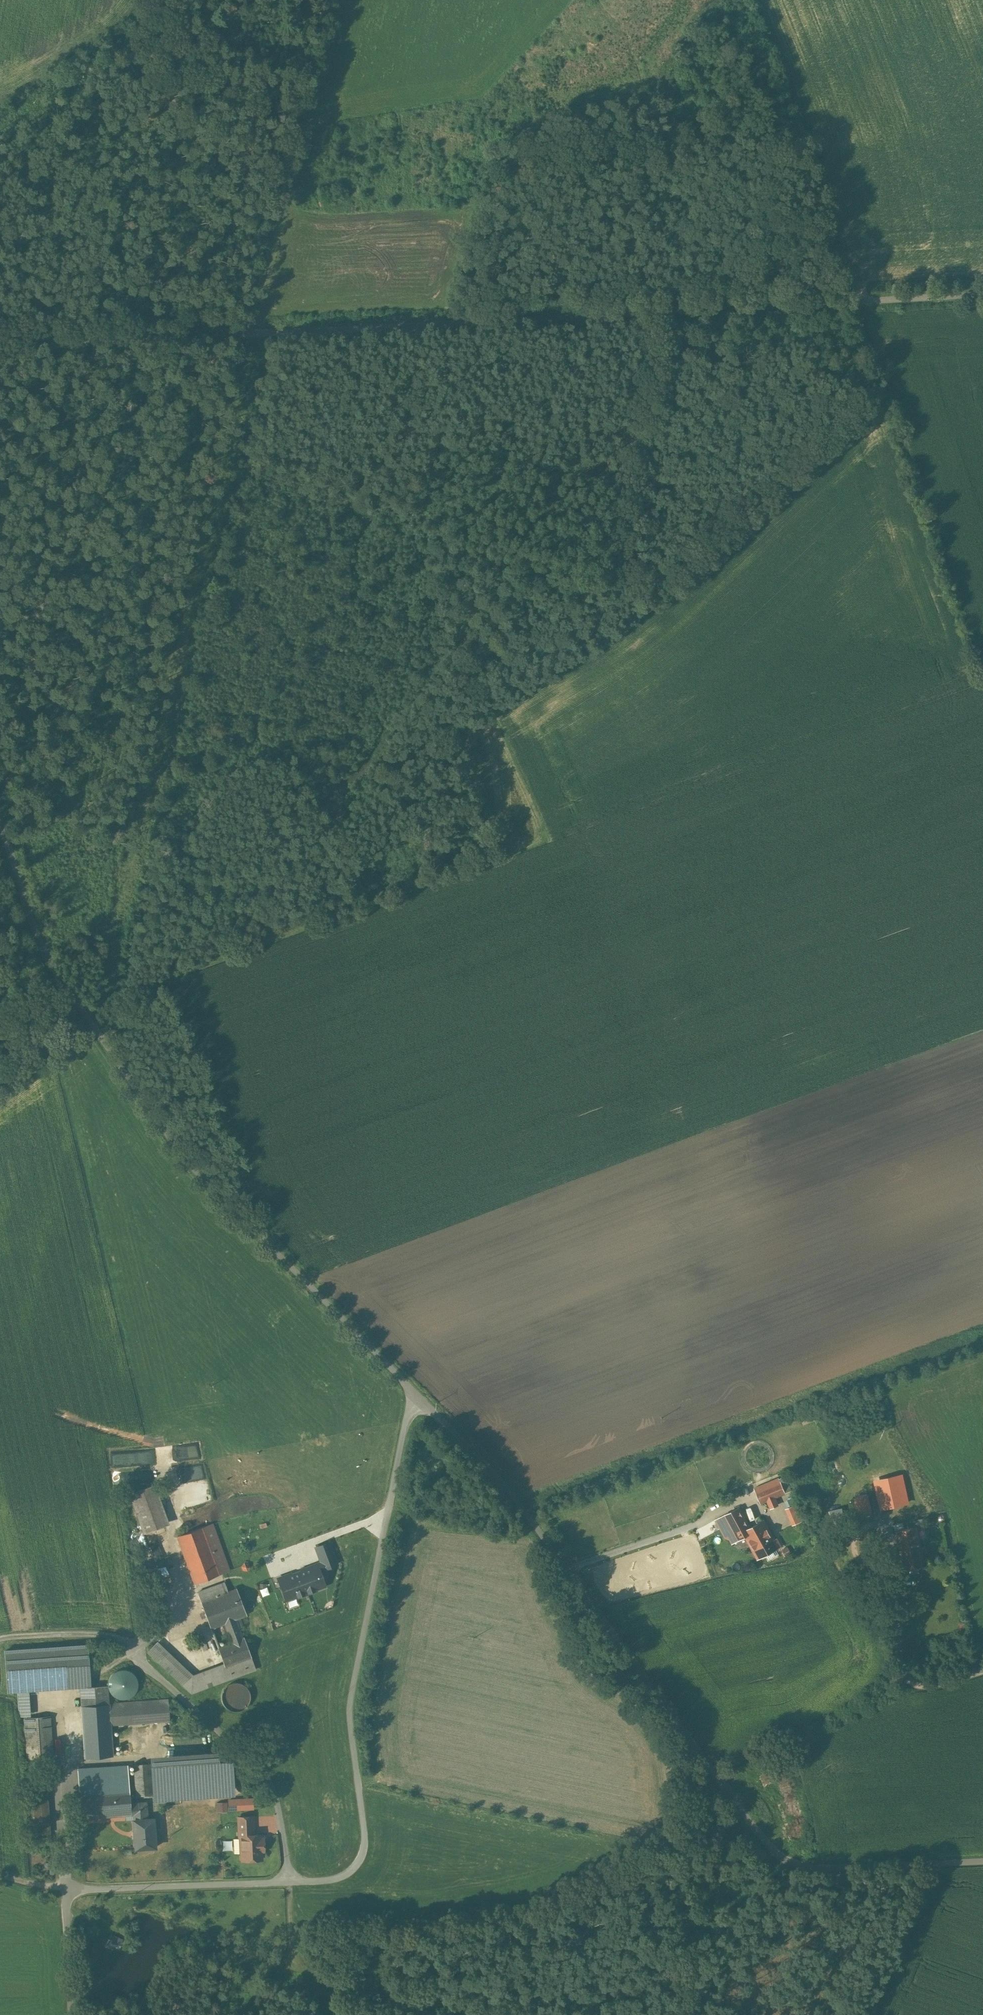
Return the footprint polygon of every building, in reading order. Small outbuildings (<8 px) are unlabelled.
[(894,1475),(867,1481),(871,1500),(898,1494),(894,1475)] [(784,1476),(774,1481),(779,1494),(790,1489),(784,1476)] [(774,1481),(755,1488),(761,1502),(779,1494),(774,1481)] [(154,1485),(130,1493),(144,1531),(168,1523),(154,1485)] [(898,1494),(871,1500),(875,1517),(902,1511),(898,1494)] [(796,1525),(806,1521),(799,1504),(789,1508),(796,1525)] [(739,1508),(725,1516),(730,1525),(736,1535),(743,1531),(750,1527),(739,1508)] [(849,1521),(849,1508),(834,1509),(834,1521),(849,1521)] [(725,1516),(717,1520),(721,1529),(730,1525),(725,1516)] [(763,1520),(750,1527),(743,1531),(758,1559),(781,1546),(777,1538),(775,1540),(763,1520)] [(225,1560),(212,1523),(202,1527),(215,1561),(219,1574),(229,1570),(225,1560)] [(916,1526),(896,1531),(904,1570),(924,1565),(916,1526)] [(202,1527),(177,1536),(190,1570),(215,1561),(202,1527)] [(321,1562),(324,1569),(337,1564),(329,1542),(316,1547),(321,1562)] [(215,1561),(190,1570),(195,1583),(219,1574),(215,1561)] [(288,1574),(278,1578),(286,1600),(297,1596),(297,1598),(316,1591),(315,1589),(325,1586),(319,1571),(324,1569),(321,1562),(308,1567),(308,1569),(289,1576),(288,1574)] [(242,1638),(235,1618),(237,1618),(228,1592),(224,1582),(198,1592),(211,1627),(224,1622),(231,1643),(218,1647),(218,1648),(224,1663),(225,1666),(251,1656),(245,1640),(244,1638),(242,1638)] [(867,1583),(861,1587),(866,1595),(872,1590),(867,1583)] [(237,1589),(228,1592),(237,1618),(245,1615),(237,1589)] [(148,1652),(183,1685),(191,1676),(193,1675),(158,1642),(148,1652)] [(87,1645),(65,1646),(68,1687),(90,1685),(87,1645)] [(65,1646),(5,1651),(8,1691),(68,1687),(65,1646)] [(251,1656),(225,1666),(224,1663),(219,1665),(224,1680),(256,1669),(251,1656)] [(219,1665),(207,1670),(212,1685),(224,1680),(219,1665)] [(116,1697),(142,1696),(141,1669),(115,1671),(116,1697)] [(207,1670),(193,1675),(191,1676),(183,1685),(191,1693),(212,1685),(207,1670)] [(233,1685),(232,1685),(230,1686),(229,1687),(227,1688),(226,1690),(225,1691),(224,1693),(223,1695),(223,1697),(223,1699),(223,1700),(223,1701),(224,1703),(224,1705),(225,1707),(227,1709),(229,1710),(231,1712),(233,1712),(235,1713),(238,1713),(240,1713),(242,1712),(244,1711),(246,1710),(247,1709),(249,1708),(250,1706),(251,1704),(251,1702),(252,1701),(252,1698),(252,1697),(251,1696),(251,1694),(251,1693),(250,1691),(248,1689),(247,1688),(246,1687),(244,1686),(242,1685),(240,1684),(237,1684),(234,1684),(233,1685)] [(107,1686),(80,1688),(82,1706),(109,1704),(107,1686)] [(168,1700),(141,1702),(143,1722),(169,1720),(168,1700)] [(141,1702),(109,1704),(110,1725),(143,1722),(141,1702)] [(109,1704),(82,1706),(85,1758),(112,1756),(110,1725),(109,1704)] [(49,1717),(25,1718),(28,1759),(52,1757),(49,1717)] [(151,1755),(152,1765),(219,1760),(218,1750),(151,1755)] [(219,1760),(152,1765),(154,1795),(183,1793),(234,1789),(234,1787),(232,1759),(219,1760)] [(149,1764),(135,1765),(137,1795),(151,1794),(149,1764)] [(127,1765),(78,1769),(82,1819),(131,1815),(131,1814),(130,1804),(127,1765)] [(45,1779),(41,1777),(37,1780),(37,1785),(42,1787),(46,1784),(45,1779)] [(46,1791),(30,1792),(33,1834),(49,1833),(46,1791)] [(258,1797),(231,1797),(231,1810),(258,1810),(258,1797)] [(146,1802),(130,1804),(131,1814),(134,1814),(135,1820),(133,1820),(135,1849),(155,1847),(153,1818),(147,1819),(146,1802)] [(252,1817),(238,1817),(239,1838),(241,1838),(241,1836),(253,1835),(252,1817)] [(253,1835),(241,1836),(241,1838),(241,1846),(240,1847),(240,1852),(242,1853),(242,1859),(252,1859),(252,1860),(261,1859),(261,1851),(264,1851),(263,1838),(260,1838),(260,1835),(253,1835)]
